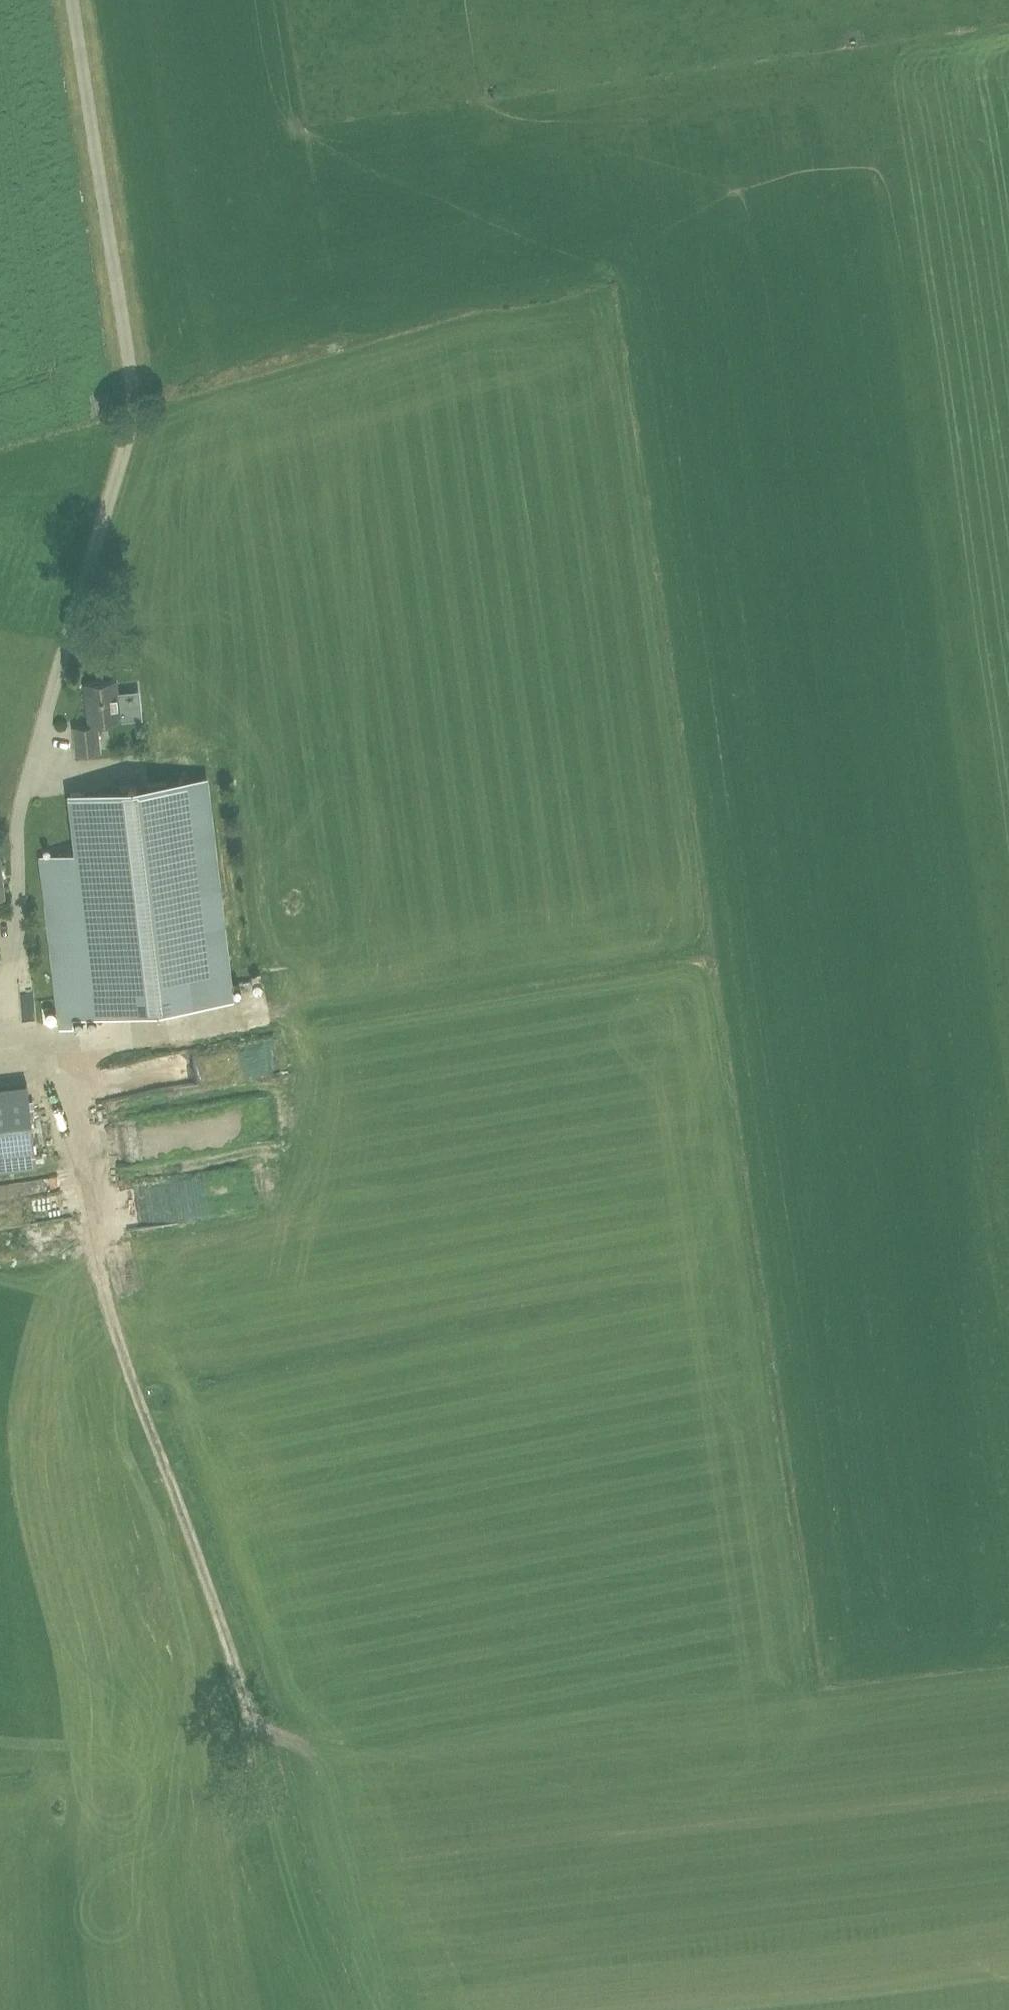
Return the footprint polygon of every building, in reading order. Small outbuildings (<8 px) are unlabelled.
[(122,721),(118,681),(86,685),(90,724),(122,721)] [(74,730),(77,757),(101,754),(98,727),(74,730)] [(67,792),(75,855),(41,859),(61,1027),(75,1026),(74,1017),(153,1008),(234,998),(208,775),(67,792)] [(30,1018),(41,1017),(38,988),(27,989),(30,1018)] [(0,1086),(0,1170),(36,1166),(27,1083),(0,1086)] [(3,1201),(35,1199),(34,1185),(2,1187),(3,1201)]
